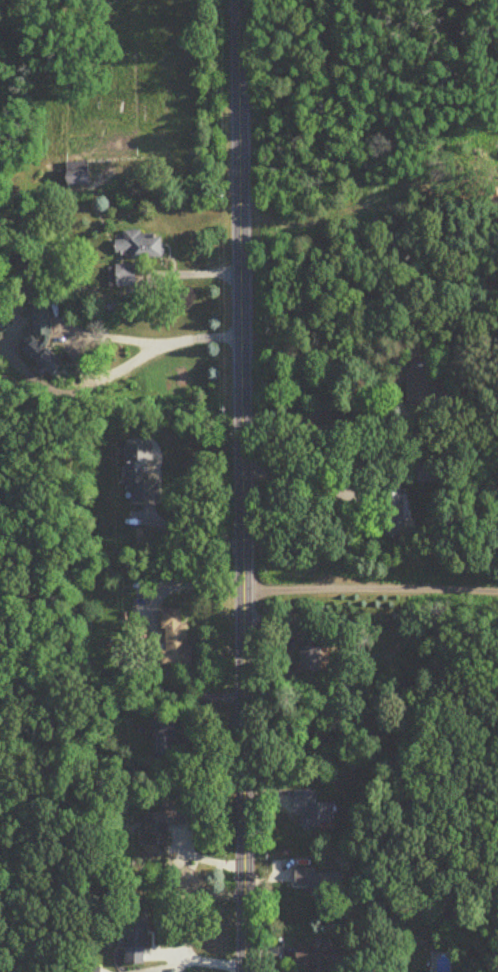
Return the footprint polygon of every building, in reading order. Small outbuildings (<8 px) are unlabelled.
[(68,187),(91,187),(91,171),(76,171),(76,167),(68,167),(68,187)] [(117,241),(118,259),(164,258),(164,232),(126,234),(126,241),(117,241)] [(111,288),(138,288),(138,266),(111,266),(111,288)] [(55,379),(67,367),(34,335),(22,347),(55,379)] [(127,486),(132,485),(133,504),(159,503),(159,483),(149,483),(149,465),(154,465),(154,446),(127,447),(127,486)] [(407,538),(406,487),(382,487),(384,539),(407,538)] [(164,610),(166,666),(193,666),(192,626),(183,626),(183,610),(164,610)] [(325,635),(303,635),(303,674),(325,674),(325,635)] [(178,764),(178,721),(156,721),(156,764),(178,764)] [(337,805),(321,805),(321,792),(297,791),(296,817),(304,817),(304,830),(336,831),(337,805)] [(166,814),(147,814),(148,849),(171,848),(170,827),(195,826),(194,805),(166,806),(166,814)] [(317,897),(348,897),(348,872),(296,871),(296,888),(317,889),(317,897)] [(148,913),(126,913),(126,966),(148,966),(148,913)] [(311,971),(336,971),(345,971),(346,950),(299,948),(298,966),(311,966),(311,971)]
